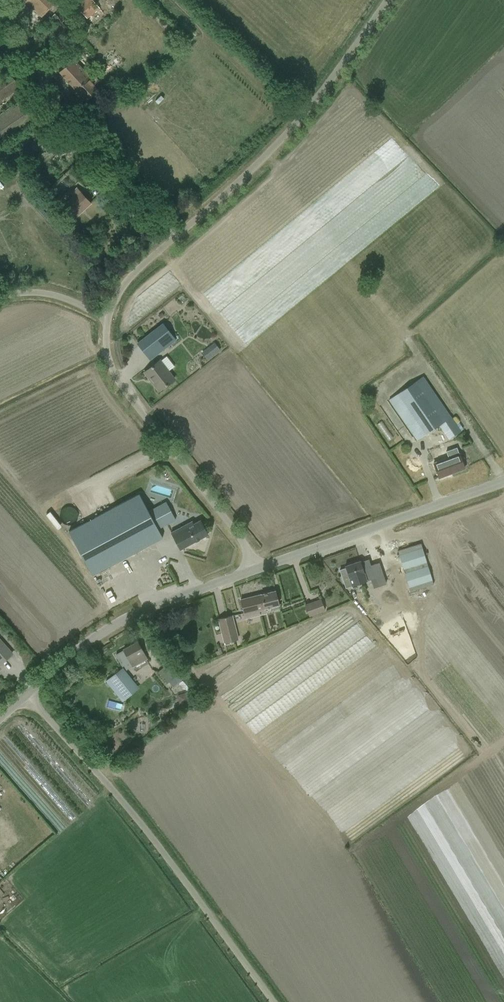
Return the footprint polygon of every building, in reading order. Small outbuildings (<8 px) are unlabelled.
[(48,10),(57,1),(56,0),(23,0),(42,17),(48,10)] [(99,8),(92,0),(83,0),(76,6),(87,19),(99,8)] [(29,38),(36,47),(46,57),(76,27),(63,13),(58,18),(55,15),(36,32),(29,38)] [(91,78),(73,59),(59,72),(86,101),(98,90),(94,85),(99,80),(94,75),(91,78)] [(11,94),(20,88),(9,72),(0,78),(0,102),(11,94)] [(18,102),(0,115),(0,146),(32,123),(40,118),(26,97),(18,102)] [(73,219),(83,210),(91,203),(77,188),(71,193),(74,195),(62,206),(73,219)] [(77,232),(73,236),(79,241),(83,238),(77,232)] [(163,323),(137,343),(150,360),(176,340),(163,323)] [(160,390),(168,384),(174,379),(160,360),(144,372),(149,380),(151,378),(160,390)] [(389,399),(395,408),(417,440),(439,425),(449,440),(452,437),(461,431),(423,376),(389,399)] [(380,429),(386,426),(379,414),(374,417),(380,429)] [(433,463),(435,469),(439,478),(439,477),(451,473),(464,468),(457,449),(448,452),(446,453),(448,457),(433,463)] [(419,493),(428,490),(424,478),(415,481),(419,493)] [(158,529),(148,511),(138,494),(68,531),(92,575),(162,538),(157,529),(158,529)] [(148,511),(158,529),(175,519),(166,502),(148,511)] [(192,521),(171,532),(180,549),(208,534),(200,520),(193,524),(192,521)] [(158,561),(160,570),(168,569),(167,560),(158,561)] [(345,588),(367,581),(360,561),(345,566),(346,568),(339,570),(345,588)] [(365,583),(377,616),(399,608),(391,585),(388,576),(365,583)] [(110,587),(111,593),(129,587),(128,582),(110,587)] [(258,610),(278,605),(275,591),(261,594),(263,601),(256,602),(257,607),(258,607),(258,609),(258,610)] [(260,615),(258,610),(258,609),(258,607),(257,607),(256,602),(263,601),(261,594),(240,600),(244,613),(245,619),(260,615)] [(305,605),(309,617),(325,611),(320,599),(305,605)] [(218,619),(224,642),(229,641),(238,639),(232,616),(218,619)] [(12,654),(5,646),(0,640),(0,664),(12,654)] [(126,670),(133,666),(133,667),(147,659),(137,642),(123,650),(115,654),(122,667),(124,665),(126,670)] [(157,672),(167,683),(168,682),(169,680),(175,675),(176,674),(167,664),(157,672)] [(132,681),(122,668),(106,681),(116,694),(132,681)] [(169,680),(168,682),(173,687),(181,680),(176,674),(175,675),(169,680)] [(9,824),(0,814),(0,832),(9,824)] [(9,824),(0,832),(0,847),(7,841),(5,838),(14,831),(9,824)] [(0,857),(0,872),(2,875),(9,870),(0,856),(0,857)]
